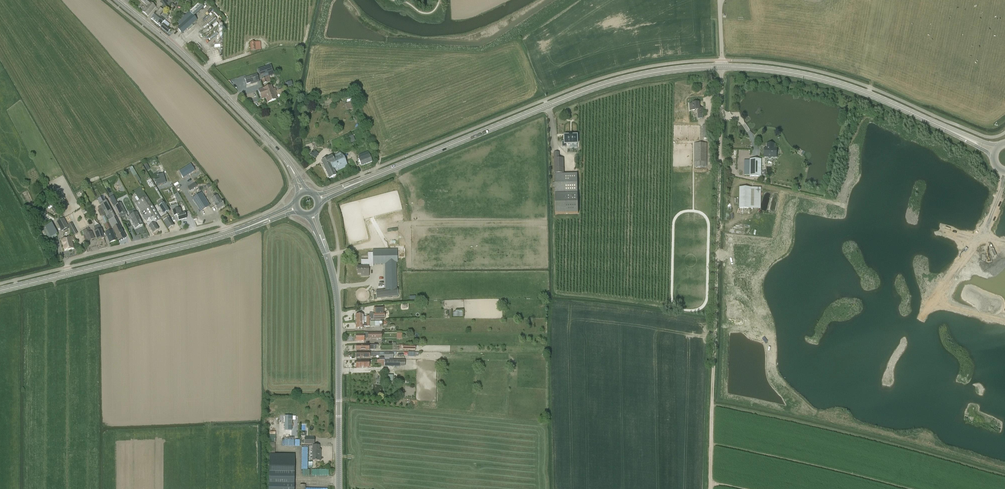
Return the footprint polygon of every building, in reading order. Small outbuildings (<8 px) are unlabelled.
[(148,6),(143,12),(148,17),(154,10),(156,7),(153,5),(147,0),(142,0),(141,1),(148,6)] [(160,3),(167,9),(171,5),(174,0),(162,0),(160,3)] [(197,20),(193,16),(203,7),(199,2),(177,22),(180,26),(177,28),(182,34),(197,20)] [(151,20),(155,23),(164,13),(165,11),(161,8),(160,9),(158,12),(156,14),(155,15),(151,19),(151,20)] [(205,34),(221,22),(213,11),(202,19),(204,22),(208,27),(204,29),(205,31),(204,32),(205,34)] [(168,16),(164,13),(155,23),(160,27),(162,28),(167,33),(170,30),(163,24),(165,21),(166,20),(166,19),(167,18),(168,18),(168,16)] [(214,34),(223,29),(220,25),(211,30),(214,34)] [(260,75),(268,73),(269,76),(274,75),(273,71),(271,66),(258,70),(259,74),(260,75)] [(259,80),(257,74),(244,79),(246,84),(254,81),(259,80)] [(271,87),(258,91),(262,99),(266,98),(268,103),(276,100),(276,99),(277,98),(276,95),(284,92),(283,89),(276,91),(275,89),(272,90),(271,87)] [(354,102),(346,104),(348,110),(355,109),(354,102)] [(698,115),(703,114),(702,108),(699,109),(699,103),(693,104),(689,104),(690,111),(693,111),(697,111),(698,115)] [(702,139),(709,139),(709,142),(713,142),(713,135),(709,135),(709,126),(702,126),(702,139)] [(562,147),(565,147),(565,145),(578,145),(578,135),(564,135),(565,142),(562,142),(562,147)] [(707,162),(707,144),(694,144),(694,162),(694,167),(707,167),(707,162)] [(776,154),(777,153),(777,151),(776,150),(777,149),(775,149),(774,149),(774,144),(767,144),(767,149),(764,149),(764,158),(768,158),(769,158),(769,159),(771,159),(772,158),(776,158),(776,154)] [(348,167),(341,153),(334,157),(334,156),(332,157),(332,156),(327,159),(321,162),(330,179),(336,176),(334,173),(338,171),(339,171),(348,167)] [(369,154),(358,159),(361,167),(372,162),(369,154)] [(761,160),(750,160),(750,177),(761,177),(761,160)] [(194,171),(190,164),(179,171),(183,178),(194,171)] [(556,215),(578,214),(577,174),(555,175),(555,194),(556,215)] [(155,180),(157,186),(166,183),(165,177),(155,180)] [(156,212),(146,196),(142,191),(142,189),(141,188),(134,192),(135,195),(139,201),(135,203),(140,212),(149,227),(153,233),(158,230),(155,223),(161,220),(156,212)] [(751,188),(740,188),(740,208),(751,209),(751,188)] [(192,198),(200,211),(210,205),(202,192),(192,198)] [(174,195),(179,202),(178,203),(182,208),(186,205),(178,193),(174,195)] [(112,196),(109,197),(111,200),(114,207),(119,216),(126,212),(121,203),(118,205),(113,196),(112,196)] [(217,196),(212,199),(215,205),(214,205),(217,211),(225,206),(221,201),(221,202),(217,196)] [(100,205),(108,221),(115,217),(107,201),(100,205)] [(169,211),(164,204),(159,207),(164,214),(169,211)] [(186,220),(185,213),(181,214),(180,208),(179,209),(178,205),(171,207),(170,207),(170,209),(171,209),(172,211),(173,210),(174,216),(177,216),(179,222),(186,220)] [(137,213),(129,216),(135,228),(143,225),(137,213)] [(170,218),(169,218),(167,215),(161,218),(163,222),(163,221),(168,229),(174,226),(170,218)] [(102,217),(103,219),(105,224),(104,224),(106,227),(105,227),(107,232),(105,232),(109,243),(116,241),(112,230),(108,222),(104,216),(102,217)] [(57,222),(61,232),(69,228),(64,219),(57,222)] [(45,228),(42,229),(48,239),(51,238),(52,239),(57,236),(56,234),(57,234),(52,223),(45,227),(45,228)] [(74,236),(77,234),(72,223),(68,225),(74,236)] [(101,230),(100,225),(94,227),(95,232),(94,232),(98,241),(104,238),(102,230),(101,230)] [(120,225),(113,229),(119,241),(126,237),(120,225)] [(83,235),(84,234),(85,235),(86,235),(88,241),(94,239),(92,232),(90,232),(89,229),(83,231),(82,232),(82,234),(83,234),(83,235)] [(74,249),(72,241),(74,241),(73,237),(61,240),(64,251),(74,249)] [(373,253),(368,253),(368,260),(368,264),(373,263),(382,263),(397,263),(398,263),(397,256),(397,249),(372,249),(373,250),(373,253)] [(363,267),(358,267),(358,275),(361,274),(361,277),(368,277),(368,267),(373,267),(373,263),(368,264),(368,260),(361,260),(361,265),(363,265),(363,267)] [(396,263),(385,264),(385,289),(397,288),(396,263)] [(382,291),(376,291),(376,298),(379,298),(398,296),(397,289),(389,290),(382,291)] [(363,315),(355,316),(356,322),(363,322),(367,322),(370,322),(370,320),(378,320),(378,315),(377,315),(377,312),(372,312),(372,315),(370,315),(370,317),(366,317),(363,317),(363,315)] [(364,339),(368,339),(368,333),(364,333),(364,335),(356,335),(356,342),(364,341),(364,339)] [(320,461),(320,450),(319,450),(319,446),(313,446),(312,461),(320,461)] [(302,469),(305,469),(305,475),(311,476),(311,470),(308,469),(309,447),(302,447),(302,469)] [(294,455),(269,455),(269,488),(294,488),(294,455)]
